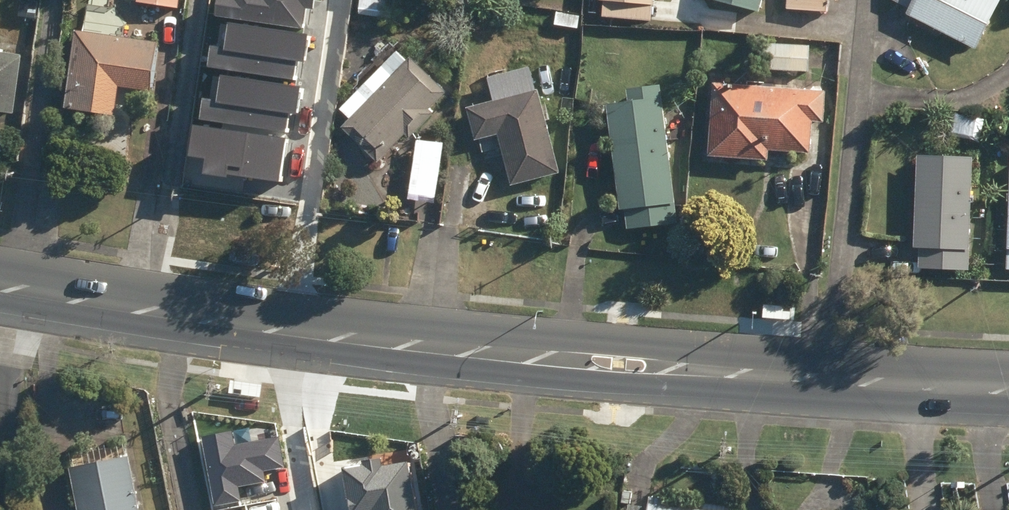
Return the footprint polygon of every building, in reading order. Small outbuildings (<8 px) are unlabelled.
[(177,10),(178,0),(139,0),(138,5),(177,10)] [(215,15),(301,27),(304,6),(311,7),(312,0),(217,0),(215,15)] [(391,20),(393,0),(360,0),(358,18),(391,20)] [(651,25),(653,0),(599,0),(598,5),(603,6),(601,21),(651,25)] [(759,17),(763,0),(707,0),(706,4),(759,17)] [(827,14),(827,0),(787,0),(786,12),(827,14)] [(975,53),(999,5),(990,0),(893,0),(891,3),(910,12),(907,19),(975,53)] [(19,19),(37,20),(37,3),(20,2),(19,19)] [(91,117),(95,89),(114,92),(149,97),(152,76),(156,49),(122,43),(111,34),(103,16),(104,11),(87,9),(83,38),(76,37),(64,113),(91,117)] [(307,32),(228,22),(224,48),(210,47),(207,68),(292,79),(294,59),(304,60),(307,32)] [(762,73),(808,75),(810,48),(763,47),(762,73)] [(342,133),(377,167),(404,139),(408,143),(433,117),(430,114),(446,96),(409,61),(406,64),(396,54),(338,113),(350,124),(342,133)] [(15,117),(20,59),(0,57),(0,116),(15,117)] [(298,85),(218,75),(215,101),(201,99),(198,120),(283,131),(285,112),(294,113),(298,85)] [(553,78),(554,91),(570,90),(569,77),(553,78)] [(496,139),(509,190),(559,177),(537,95),(530,97),(525,78),(490,87),(495,106),(466,113),(474,145),(496,139)] [(706,160),(767,164),(767,155),(809,158),(812,127),(822,128),(825,97),(712,87),(706,160)] [(606,110),(621,229),(676,221),(658,89),(626,93),(627,107),(606,110)] [(285,139),(193,125),(188,155),(205,158),(203,173),(226,177),(226,173),(278,181),(285,139)] [(406,203),(434,208),(443,147),(415,143),(406,203)] [(918,273),(967,274),(972,163),(916,161),(912,253),(919,253),(918,273)] [(214,505),(241,501),(238,487),(265,482),(263,470),(283,467),(278,437),(234,445),(232,431),(202,437),(214,505)] [(77,509),(139,509),(129,456),(68,468),(77,509)] [(408,460),(382,465),(380,457),(361,461),(361,464),(340,467),(348,509),(417,509),(408,460)] [(728,507),(722,506),(724,496),(716,495),(715,505),(648,498),(647,507),(628,505),(630,493),(623,492),(622,504),(627,505),(626,509),(728,509),(728,507)]
